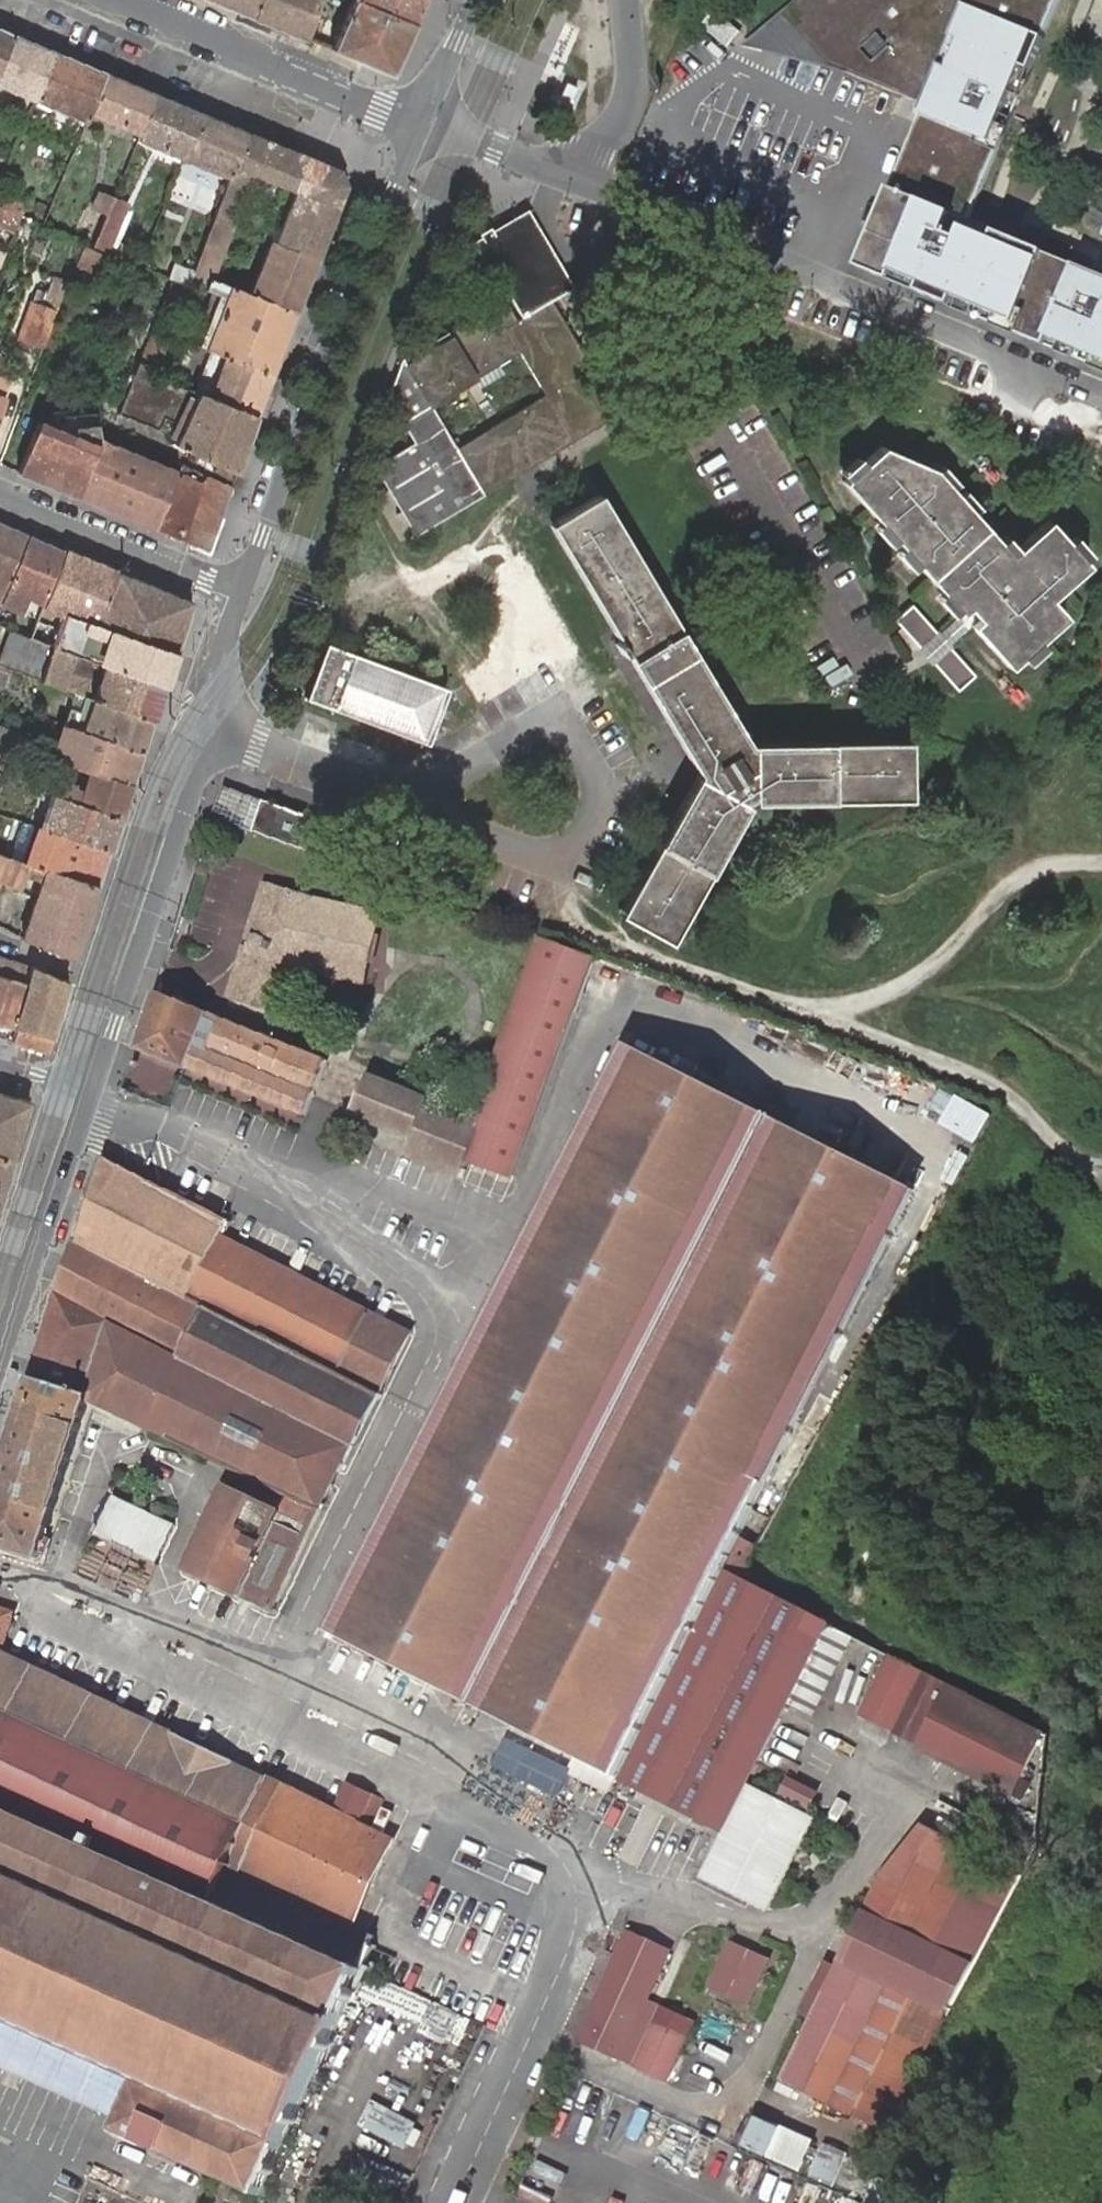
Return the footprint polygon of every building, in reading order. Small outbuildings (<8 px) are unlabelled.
[(252,16),(258,0),(214,0),(252,16)] [(318,0),(258,0),(252,16),(271,24),(286,30),(304,38),(313,14),(318,0)] [(414,23),(356,0),(353,0),(342,25),(326,19),(335,0),(318,0),(313,14),(304,38),(331,49),(391,74),(414,23)] [(424,0),(356,0),(414,23),(424,0)] [(740,47),(776,53),(835,64),(927,100),(969,0),(792,0),(740,47)] [(1101,369),(1101,277),(969,222),(1062,0),(969,0),(927,100),(925,105),(857,268),(889,281),(892,273),(921,285),(918,293),(951,306),(954,299),(983,311),(980,319),(1101,369)] [(712,10),(699,25),(726,47),(738,31),(712,10)] [(0,29),(0,73),(16,35),(0,29)] [(16,35),(0,73),(0,82),(37,97),(56,52),(16,35)] [(105,73),(56,52),(37,97),(52,104),(73,113),(87,119),(90,111),(105,73)] [(156,94),(105,73),(90,111),(140,132),(156,94)] [(202,113),(156,94),(140,132),(138,137),(183,156),(202,113)] [(246,132),(202,113),(183,156),(193,161),(216,170),(230,176),(234,164),(246,132)] [(277,244),(316,259),(328,228),(338,202),(344,185),(338,170),(321,163),(246,132),(234,164),(230,176),(213,219),(232,227),(253,172),(298,191),(277,244)] [(106,215),(113,198),(99,193),(92,209),(106,215)] [(21,216),(25,205),(0,195),(0,196),(0,207),(21,216)] [(106,215),(93,245),(107,251),(126,204),(113,198),(106,215)] [(15,232),(21,216),(0,207),(0,226),(15,232)] [(487,238),(477,244),(521,317),(550,300),(564,292),(568,290),(546,253),(549,251),(539,234),(536,234),(525,216),(494,234),(487,238)] [(211,278),(213,279),(232,227),(213,219),(194,272),(211,278)] [(50,261),(67,266),(75,244),(58,239),(50,261)] [(295,311),(316,259),(277,244),(272,243),(251,294),(295,311)] [(80,245),(74,263),(92,270),(99,251),(80,245)] [(189,283),(194,272),(174,263),(168,277),(188,285),(189,283)] [(206,290),(211,278),(194,272),(189,283),(206,290)] [(220,316),(232,286),(213,279),(211,278),(206,290),(218,294),(211,313),(220,316)] [(294,313),(295,311),(251,294),(232,286),(220,316),(211,313),(199,342),(196,333),(173,324),(170,333),(198,345),(207,348),(225,355),(271,374),(272,370),(294,313)] [(157,368),(170,333),(173,324),(184,295),(170,289),(142,362),(139,361),(133,375),(132,379),(122,405),(118,413),(159,428),(165,416),(179,423),(173,435),(177,437),(174,443),(192,452),(191,456),(189,458),(212,470),(224,475),(227,467),(235,472),(246,441),(255,415),(209,397),(197,392),(153,377),(157,368)] [(19,339),(42,348),(59,303),(60,300),(46,295),(41,309),(31,305),(19,339)] [(504,327),(516,320),(503,298),(492,305),(504,327)] [(446,332),(449,337),(427,350),(424,345),(415,351),(396,401),(406,395),(415,411),(405,417),(418,440),(376,466),(416,534),(460,508),(482,495),(476,483),(566,430),(573,441),(618,413),(604,389),(601,384),(603,383),(597,371),(594,373),(550,300),(521,317),(516,320),(504,327),(492,305),(446,332)] [(446,332),(424,345),(427,350),(449,337),(446,332)] [(270,376),(271,374),(225,355),(209,397),(255,415),(256,412),(270,376)] [(406,395),(396,401),(405,417),(415,411),(406,395)] [(70,418),(70,435),(93,435),(93,418),(70,418)] [(17,471),(76,496),(96,446),(37,422),(17,471)] [(482,495),(573,441),(566,430),(476,483),(482,495)] [(76,496),(154,528),(169,490),(177,471),(99,439),(96,446),(76,496)] [(881,448),(842,483),(961,615),(969,608),(979,620),(971,627),(1008,668),(1056,626),(1040,608),(1050,599),(1089,564),(1048,520),(1011,554),(934,468),(881,448)] [(232,479),(235,472),(227,467),(224,475),(232,479)] [(221,511),(230,485),(199,471),(196,479),(177,471),(169,490),(154,528),(208,550),(222,512),(221,511)] [(598,494),(594,496),(608,520),(674,631),(679,629),(598,494)] [(900,794),(909,794),(908,761),(908,751),(900,751),(830,752),(749,753),(749,761),(738,761),(738,748),(742,745),(689,655),(693,652),(679,629),(674,631),(608,520),(594,496),(557,518),(571,542),(626,636),(618,641),(614,643),(620,653),(624,651),(632,646),(637,654),(705,768),(718,774),(712,784),(706,780),(666,851),(632,911),(628,919),(664,939),(669,931),(741,802),(751,796),(830,795),(900,794)] [(548,524),(618,641),(626,636),(571,542),(557,518),(548,524)] [(0,524),(0,603),(1,601),(28,536),(0,524)] [(23,610),(37,616),(42,605),(44,599),(64,550),(28,536),(1,601),(23,610)] [(308,699),(421,741),(428,746),(436,745),(457,694),(483,580),(361,539),(324,655),(320,666),(317,675),(313,685),(308,699)] [(44,599),(42,605),(175,650),(192,601),(117,571),(65,549),(64,550),(44,599)] [(1050,599),(1040,608),(1056,626),(1066,617),(1050,599)] [(944,629),(918,600),(901,615),(927,645),(944,629)] [(92,659),(104,663),(165,684),(175,650),(42,605),(37,616),(35,621),(34,623),(29,637),(52,645),(74,653),(92,659)] [(961,615),(944,629),(955,641),(971,627),(979,620),(969,608),(961,615)] [(104,663),(99,678),(94,672),(81,668),(80,668),(79,668),(78,667),(77,667),(77,668),(76,669),(75,670),(75,671),(73,675),(68,672),(72,659),(74,653),(52,645),(29,637),(7,631),(0,656),(0,665),(63,687),(75,692),(84,695),(93,697),(112,704),(153,717),(165,684),(104,663)] [(955,641),(937,657),(964,687),(981,671),(955,641)] [(618,914),(628,919),(632,911),(666,851),(706,780),(705,768),(637,654),(632,646),(624,651),(697,773),(685,794),(618,914)] [(900,751),(908,751),(908,741),(900,741),(802,742),(797,742),(757,743),(747,743),(721,699),(693,652),(689,655),(742,745),(749,753),(830,752),(900,751)] [(142,750),(153,717),(112,704),(93,697),(84,695),(83,699),(79,709),(78,715),(68,712),(64,724),(85,731),(142,750)] [(70,706),(68,712),(78,715),(79,709),(75,708),(70,706)] [(32,721),(35,714),(29,713),(27,720),(32,721)] [(142,750),(85,731),(64,724),(57,746),(0,727),(0,741),(14,746),(53,758),(90,770),(132,784),(142,750)] [(14,746),(0,741),(0,784),(2,779),(14,746)] [(749,753),(742,745),(738,748),(738,761),(749,761),(749,753)] [(705,768),(706,780),(712,784),(718,774),(705,768)] [(121,816),(132,784),(90,770),(83,789),(70,785),(61,782),(60,786),(53,784),(50,794),(57,796),(121,816)] [(230,824),(253,833),(264,801),(246,794),(223,785),(212,816),(230,824)] [(109,851),(121,816),(57,796),(48,824),(39,821),(37,827),(46,830),(109,851)] [(747,804),(741,802),(669,931),(664,939),(669,942),(747,804)] [(224,840),(230,824),(212,816),(207,834),(224,840)] [(98,885),(109,851),(46,830),(37,827),(36,826),(30,824),(28,830),(34,832),(25,861),(29,862),(46,867),(98,885)] [(73,959),(98,885),(46,867),(29,862),(25,861),(7,855),(0,874),(0,878),(19,887),(23,875),(41,880),(21,938),(73,959)] [(314,896),(264,881),(225,997),(282,1017),(296,973),(364,987),(379,909),(314,896)] [(515,1175),(596,958),(544,938),(474,1124),(426,1105),(427,1103),(398,1091),(368,1079),(353,1113),(374,1122),(413,1138),(406,1155),(459,1176),(465,1157),(467,1157),(515,1175)] [(65,979),(64,980),(33,966),(30,965),(10,959),(0,956),(0,1038),(46,1049),(49,1038),(58,1012),(68,980),(65,979)] [(333,1105),(353,1113),(368,1079),(398,1091),(402,1080),(374,1068),(329,1051),(325,1060),(259,1034),(211,1014),(156,990),(137,1048),(188,1069),(257,1097),(304,1117),(312,1097),(333,1105)] [(617,1779),(764,1486),(914,1191),(777,1121),(627,1044),(328,1632),(414,1676),(428,1682),(514,1727),(576,1758),(573,1764),(569,1773),(609,1793),(617,1779)] [(29,1102),(28,1100),(0,1093),(0,1155),(12,1159),(29,1102)] [(999,1105),(989,1102),(987,1108),(996,1112),(999,1105)] [(814,1118),(808,1130),(871,1162),(877,1151),(814,1118)] [(12,1159),(0,1155),(0,1195),(12,1159)] [(89,1395),(87,1401),(93,1403),(169,1440),(168,1441),(243,1477),(235,1492),(226,1488),(186,1571),(240,1596),(275,1522),(308,1538),(319,1513),(410,1336),(220,1238),(221,1235),(228,1222),(143,1178),(102,1156),(31,1377),(89,1395)] [(232,1224),(228,1222),(221,1235),(225,1237),(232,1224)] [(0,1477),(0,1548),(37,1560),(39,1554),(44,1538),(87,1401),(89,1395),(31,1377),(0,1477)] [(804,1424),(772,1483),(789,1491),(821,1434),(804,1424)] [(157,1517),(113,1496),(94,1536),(132,1554),(155,1565),(175,1525),(157,1517)] [(275,1522),(240,1596),(273,1612),(308,1538),(275,1522)] [(646,1793),(760,1589),(741,1579),(759,1547),(742,1539),(724,1574),(727,1576),(622,1781),(646,1793)] [(828,1625),(760,1589),(646,1793),(721,1832),(744,1787),(828,1625)] [(1,1655),(3,1649),(14,1613),(0,1609),(0,1655),(1,1655)] [(852,1637),(828,1625),(788,1702),(813,1715),(852,1637)] [(17,1814),(93,1849),(203,1899),(212,1903),(215,1896),(229,1865),(268,1782),(256,1776),(231,1765),(231,1763),(173,1735),(172,1737),(136,1720),(1,1655),(0,1655),(0,1807),(17,1814)] [(889,1656),(860,1714),(918,1744),(917,1747),(1011,1795),(1040,1735),(948,1687),(889,1656)] [(139,2083),(121,2123),(117,2132),(258,2196),(373,1939),(351,1930),(391,1841),(357,1825),(335,1813),(268,1782),(229,1865),(215,1896),(212,1903),(203,1899),(93,1849),(17,1814),(0,1807),(0,2020),(139,2083)] [(348,1785),(335,1813),(357,1825),(370,1796),(348,1785)] [(744,1787),(721,1832),(726,1834),(715,1857),(722,1861),(716,1875),(707,1871),(703,1879),(731,1893),(748,1901),(770,1912),(816,1823),(806,1818),(744,1787)] [(882,1879),(781,2080),(892,2135),(923,2075),(992,1941),(1021,1882),(924,1829),(882,1879)] [(715,1857),(707,1871),(716,1875),(722,1861),(715,1857)] [(579,2043),(619,2060),(668,1955),(669,1951),(628,1932),(579,2043)] [(728,1943),(708,1989),(747,2007),(768,1961),(728,1943)] [(113,2119),(121,2123),(139,2083),(0,2020),(0,2068),(113,2119)] [(655,2022),(634,2066),(666,2081),(687,2036),(655,2022)] [(357,2132),(407,2147),(416,2119),(366,2103),(357,2132)] [(798,2173),(811,2141),(752,2116),(739,2147),(798,2173)] [(821,2142),(806,2176),(833,2188),(848,2154),(821,2142)] [(558,2184),(527,2171),(516,2197),(530,2202),(549,2202),(558,2184)]
